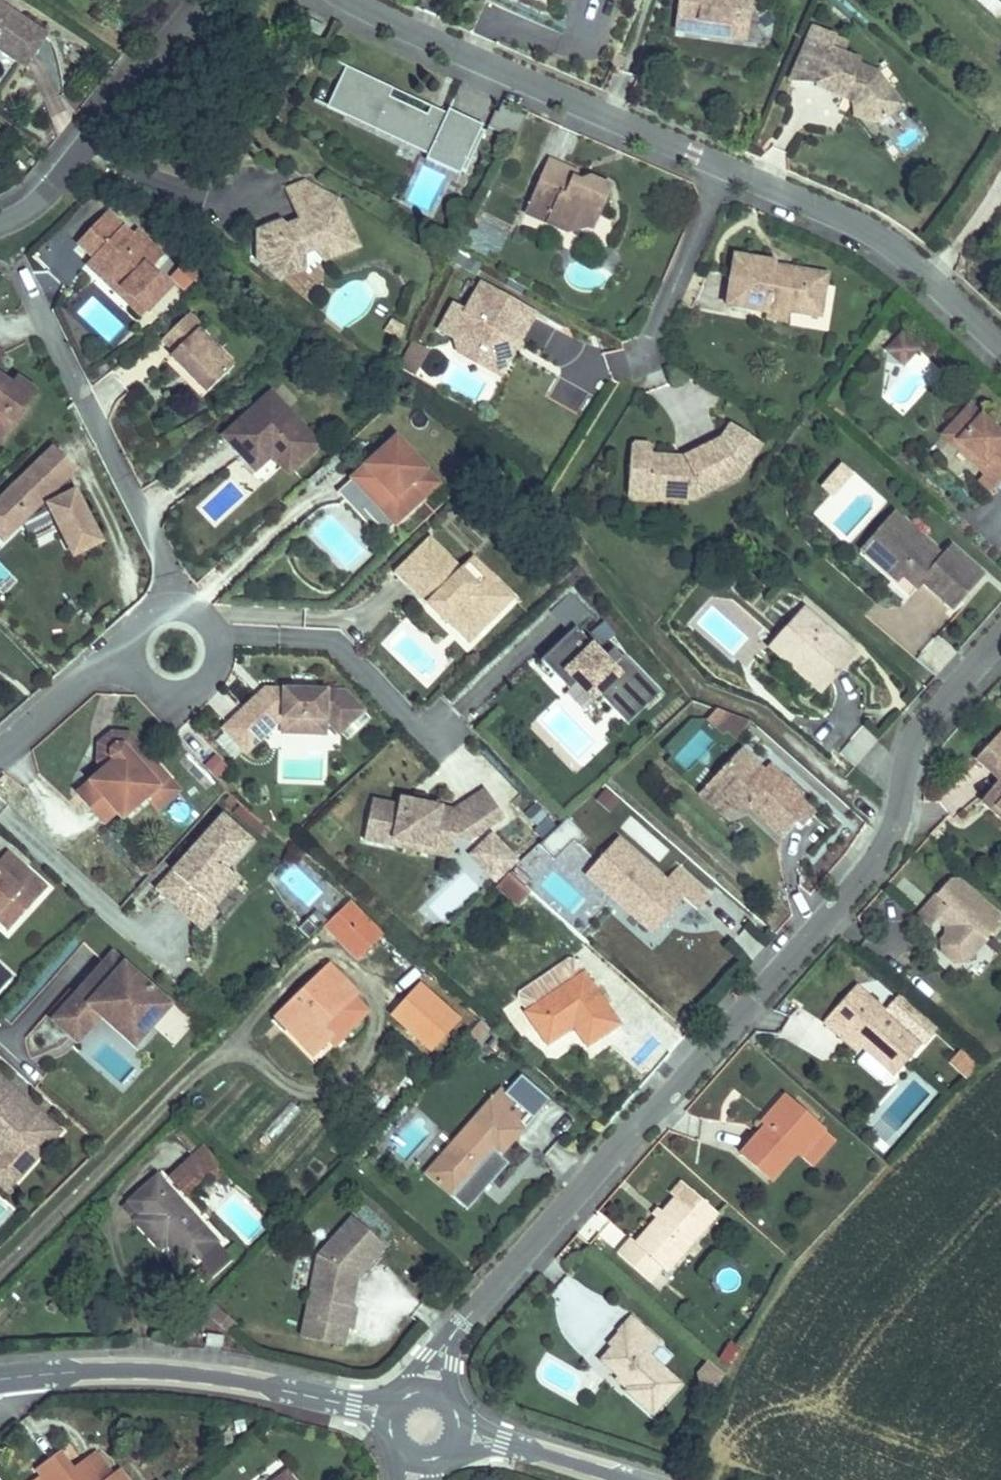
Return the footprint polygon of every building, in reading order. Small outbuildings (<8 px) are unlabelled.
[(679,3),(683,3),(680,26),(729,32),(730,22),(745,24),(747,12),(750,12),(752,0),(680,0),(679,3)] [(993,15),(1000,6),(1000,4),(997,0),(977,0),(993,15)] [(683,3),(679,3),(676,29),(746,39),(750,12),(747,12),(745,24),(730,22),(729,32),(680,26),(683,3)] [(25,67),(46,35),(20,17),(5,20),(2,5),(0,4),(0,50),(25,67)] [(20,17),(2,5),(5,20),(20,17)] [(311,22),(307,30),(319,36),(324,28),(311,22)] [(791,77),(844,100),(847,94),(855,97),(853,103),(852,119),(878,124),(902,105),(878,72),(858,64),(859,60),(843,53),(829,48),(834,37),(835,36),(813,26),(791,77)] [(829,48),(843,53),(847,42),(834,37),(829,48)] [(447,115),(346,67),(327,108),(345,117),(348,111),(425,147),(422,152),(443,162),(448,153),(469,163),(485,131),(480,129),(482,125),(449,110),(447,115)] [(844,100),(853,103),(855,97),(847,94),(844,100)] [(348,111),(345,117),(422,152),(425,147),(348,111)] [(448,153),(443,162),(465,173),(469,163),(448,153)] [(610,186),(590,178),(587,184),(585,190),(578,187),(580,181),(574,178),(577,172),(549,160),(529,207),(550,216),(547,224),(567,233),(573,221),(592,229),(610,186)] [(585,190),(587,184),(580,181),(578,187),(585,190)] [(325,261),(330,259),(359,247),(340,201),(307,182),(288,190),(304,225),(290,231),(286,227),(269,227),(257,239),(258,261),(278,261),(281,268),(288,270),(304,264),(304,254),(314,250),(325,261)] [(550,216),(529,207),(526,215),(547,224),(550,216)] [(128,297),(146,314),(168,289),(149,271),(162,258),(146,243),(133,257),(122,246),(131,237),(106,215),(78,246),(93,260),(97,255),(109,266),(103,274),(122,291),(127,286),(133,291),(128,297)] [(573,221),(567,233),(589,228),(573,221)] [(135,233),(131,237),(122,246),(133,257),(146,243),(135,233)] [(141,318),(146,314),(128,297),(133,291),(127,286),(122,291),(103,274),(109,266),(97,255),(93,260),(86,267),(141,319),(141,318)] [(727,307),(769,314),(769,308),(787,311),(820,317),(828,274),(776,266),(777,262),(735,255),(727,307)] [(303,271),(304,264),(288,270),(281,268),(278,261),(258,261),(280,281),(303,271)] [(440,330),(456,339),(470,335),(480,341),(478,363),(501,376),(512,357),(508,347),(514,337),(524,334),(536,314),(481,283),(465,313),(453,306),(440,330)] [(769,308),(769,314),(768,319),(785,322),(787,311),(769,308)] [(202,323),(189,310),(162,337),(174,350),(171,353),(207,390),(234,363),(199,327),(202,323)] [(903,366),(919,349),(902,333),(886,350),(903,366)] [(508,347),(512,357),(519,354),(525,343),(524,334),(514,337),(508,347)] [(470,335),(456,339),(460,354),(478,363),(480,341),(470,335)] [(427,350),(413,342),(398,368),(412,376),(427,350)] [(547,400),(579,412),(586,394),(598,399),(614,358),(570,342),(547,400)] [(33,392),(17,380),(11,388),(0,381),(0,439),(33,392)] [(259,447),(267,447),(276,457),(293,475),(322,449),(271,395),(227,437),(246,458),(259,447)] [(946,431),(988,470),(983,475),(978,480),(991,493),(1000,482),(1000,440),(997,436),(1000,433),(970,405),(946,431)] [(721,439),(684,457),(651,455),(652,449),(648,444),(635,443),(631,448),(628,496),(692,500),(740,477),(762,444),(731,424),(721,439)] [(946,431),(941,437),(983,475),(988,470),(946,431)] [(396,438),(352,479),(371,500),(362,509),(385,534),(427,495),(414,481),(425,470),(396,438)] [(259,447),(246,458),(260,473),(276,457),(267,447),(259,447)] [(75,492),(62,499),(54,490),(67,477),(74,470),(53,449),(21,480),(28,486),(14,500),(8,493),(0,501),(0,538),(3,541),(21,522),(24,526),(51,512),(59,528),(74,556),(100,543),(75,492)] [(824,487),(833,495),(851,475),(841,466),(824,487)] [(438,484),(425,470),(414,481),(427,495),(438,484)] [(62,499),(75,492),(67,477),(54,490),(62,499)] [(371,500),(352,479),(337,493),(356,514),(362,509),(371,500)] [(28,486),(21,480),(8,493),(14,500),(28,486)] [(51,512),(24,526),(32,542),(59,528),(51,512)] [(874,560),(906,523),(895,514),(863,550),(874,560)] [(500,527),(514,541),(521,534),(507,520),(500,527)] [(920,583),(952,611),(983,575),(950,546),(942,555),(906,523),(874,560),(897,580),(906,570),(920,583)] [(515,597),(491,574),(480,585),(469,585),(457,572),(461,568),(428,536),(393,572),(426,604),(431,599),(442,610),(442,620),(444,622),(445,621),(452,628),(465,616),(472,616),(485,628),(515,597)] [(480,585),(491,574),(473,556),(461,568),(457,572),(469,585),(480,585)] [(906,570),(897,580),(911,593),(920,583),(906,570)] [(591,613),(573,594),(572,593),(557,607),(576,627),(591,613)] [(431,599),(426,604),(442,620),(442,610),(431,599)] [(769,647),(787,663),(796,652),(814,668),(813,686),(821,694),(857,653),(804,607),(769,647)] [(469,644),(485,628),(472,616),(465,616),(452,628),(469,644)] [(602,644),(614,635),(604,623),(593,633),(602,644)] [(605,658),(576,627),(541,660),(559,678),(565,672),(575,683),(592,701),(599,695),(612,708),(644,677),(624,656),(622,658),(614,649),(605,658)] [(787,663),(813,686),(814,668),(796,652),(787,663)] [(565,672),(559,678),(569,689),(575,683),(565,672)] [(660,693),(644,677),(612,708),(627,724),(660,693)] [(344,691),(278,689),(273,689),(263,700),(258,695),(223,729),(246,753),(283,718),(325,719),(339,733),(363,710),(344,691)] [(263,700),(273,689),(265,689),(258,695),(263,700)] [(737,737),(751,721),(717,708),(708,719),(724,733),(727,729),(737,737)] [(325,719),(283,718),(282,733),(325,734),(325,719)] [(976,759),(999,780),(992,788),(1000,796),(1000,731),(976,759)] [(139,764),(148,756),(130,735),(112,733),(99,745),(97,763),(104,771),(114,762),(110,759),(111,751),(117,746),(124,747),(139,764)] [(123,820),(146,801),(148,799),(143,793),(154,783),(159,789),(170,780),(148,756),(139,764),(124,747),(117,746),(111,751),(110,759),(114,762),(104,771),(78,793),(105,824),(117,813),(123,820)] [(740,750),(709,783),(739,811),(748,807),(782,839),(796,824),(801,829),(815,814),(799,799),(802,796),(779,774),(773,780),(763,771),(740,750)] [(763,771),(773,780),(779,774),(769,765),(763,771)] [(148,799),(146,801),(156,813),(180,792),(170,780),(159,789),(154,783),(143,793),(148,799)] [(724,816),(739,811),(709,783),(699,793),(724,816)] [(992,788),(981,801),(1000,818),(1000,811),(995,806),(1000,799),(1000,796),(992,788)] [(485,789),(454,810),(426,804),(412,801),(402,799),(400,806),(372,800),(364,840),(392,846),(393,839),(433,848),(436,833),(455,837),(469,840),(504,817),(485,789)] [(611,811),(620,801),(606,789),(597,800),(611,811)] [(412,801),(426,804),(428,795),(414,792),(412,801)] [(538,835),(554,827),(541,801),(526,809),(538,835)] [(222,817),(185,859),(190,863),(178,877),(173,873),(158,890),(202,929),(216,912),(212,908),(238,879),(226,869),(250,841),(222,817)] [(492,830),(466,853),(493,885),(519,862),(492,830)] [(393,839),(392,846),(451,858),(455,837),(436,833),(433,848),(393,839)] [(617,838),(586,874),(620,904),(624,899),(657,928),(683,898),(696,910),(709,895),(677,867),(666,880),(617,838)] [(14,881),(25,868),(7,852),(0,860),(0,869),(14,881)] [(190,863),(185,859),(173,873),(178,877),(190,863)] [(0,869),(0,911),(7,903),(21,915),(46,886),(25,868),(14,881),(0,869)] [(519,905),(530,893),(508,873),(497,886),(519,905)] [(936,920),(944,926),(944,935),(940,940),(940,952),(954,964),(965,963),(998,925),(998,914),(959,880),(949,881),(916,917),(928,929),(936,920)] [(624,899),(620,904),(653,933),(657,928),(624,899)] [(324,926),(358,959),(383,935),(349,901),(324,926)] [(8,929),(21,915),(7,903),(0,911),(0,922),(8,929)] [(112,954),(65,1007),(82,1022),(99,1003),(140,1040),(171,1006),(112,954)] [(587,1046),(619,1024),(575,959),(568,958),(518,992),(517,998),(525,1010),(524,1011),(533,1025),(538,1032),(547,1045),(574,1027),(587,1046)] [(329,1040),(334,1045),(343,1036),(342,1035),(366,1012),(353,998),(358,994),(329,965),(272,1021),(284,1033),(287,1029),(313,1056),(329,1040)] [(0,967),(0,989),(11,976),(0,967)] [(823,1022),(841,1038),(846,1033),(894,1076),(938,1026),(901,994),(886,1012),(856,985),(823,1022)] [(434,1056),(467,1022),(429,986),(397,1020),(434,1056)] [(134,1047),(140,1040),(99,1003),(82,1022),(65,1007),(52,1021),(77,1043),(100,1017),(134,1047)] [(538,1032),(533,1025),(526,1030),(531,1037),(538,1032)] [(531,1037),(526,1030),(520,1034),(525,1041),(531,1037)] [(846,1033),(841,1038),(857,1052),(861,1047),(846,1033)] [(521,1075),(505,1093),(500,1088),(439,1157),(445,1163),(431,1179),(467,1210),(508,1163),(499,1156),(549,1099),(521,1075)] [(60,1131),(0,1077),(0,1142),(5,1147),(0,1153),(0,1168),(14,1181),(60,1131)] [(785,1097),(770,1114),(773,1117),(766,1125),(741,1154),(771,1180),(796,1151),(801,1156),(824,1130),(785,1097)] [(275,1138),(300,1109),(288,1099),(263,1128),(275,1138)] [(766,1125),(773,1117),(770,1114),(763,1122),(766,1125)] [(835,1140),(824,1130),(801,1156),(812,1165),(835,1140)] [(186,1196),(208,1177),(221,1165),(203,1145),(168,1177),(186,1196)] [(445,1163),(439,1157),(424,1173),(431,1179),(445,1163)] [(213,1183),(224,1173),(219,1167),(208,1177),(213,1183)] [(0,1168),(0,1185),(6,1191),(14,1181),(0,1168)] [(137,1211),(131,1216),(160,1249),(166,1244),(188,1268),(190,1267),(203,1282),(230,1258),(216,1243),(217,1243),(158,1177),(129,1202),(137,1211)] [(666,1272),(717,1214),(681,1182),(670,1194),(675,1198),(662,1213),(656,1219),(635,1243),(631,1239),(618,1254),(649,1282),(662,1268),(666,1272)] [(656,1219),(662,1213),(658,1209),(652,1215),(656,1219)] [(385,1245),(352,1217),(317,1258),(308,1302),(320,1305),(317,1323),(346,1329),(352,1330),(356,1308),(351,1307),(346,1306),(352,1277),(354,1275),(355,1273),(358,1276),(385,1245)] [(355,1273),(354,1275),(352,1277),(346,1306),(351,1307),(358,1276),(355,1273)] [(301,1338),(343,1346),(346,1329),(317,1323),(320,1305),(308,1302),(301,1338)] [(236,1323),(220,1309),(212,1319),(227,1333),(236,1323)] [(600,1361),(629,1387),(625,1391),(652,1416),(681,1384),(648,1354),(659,1342),(631,1317),(618,1332),(622,1336),(612,1347),(600,1361)] [(608,1343),(612,1347),(622,1336),(618,1332),(608,1343)] [(224,1336),(206,1334),(205,1346),(223,1348),(224,1336)] [(629,1387),(619,1378),(615,1382),(625,1391),(629,1387)] [(101,1456),(96,1450),(73,1468),(78,1474),(101,1456)] [(101,1456),(78,1474),(73,1468),(60,1451),(36,1470),(41,1476),(36,1479),(126,1479),(118,1470),(113,1473),(101,1456)]
